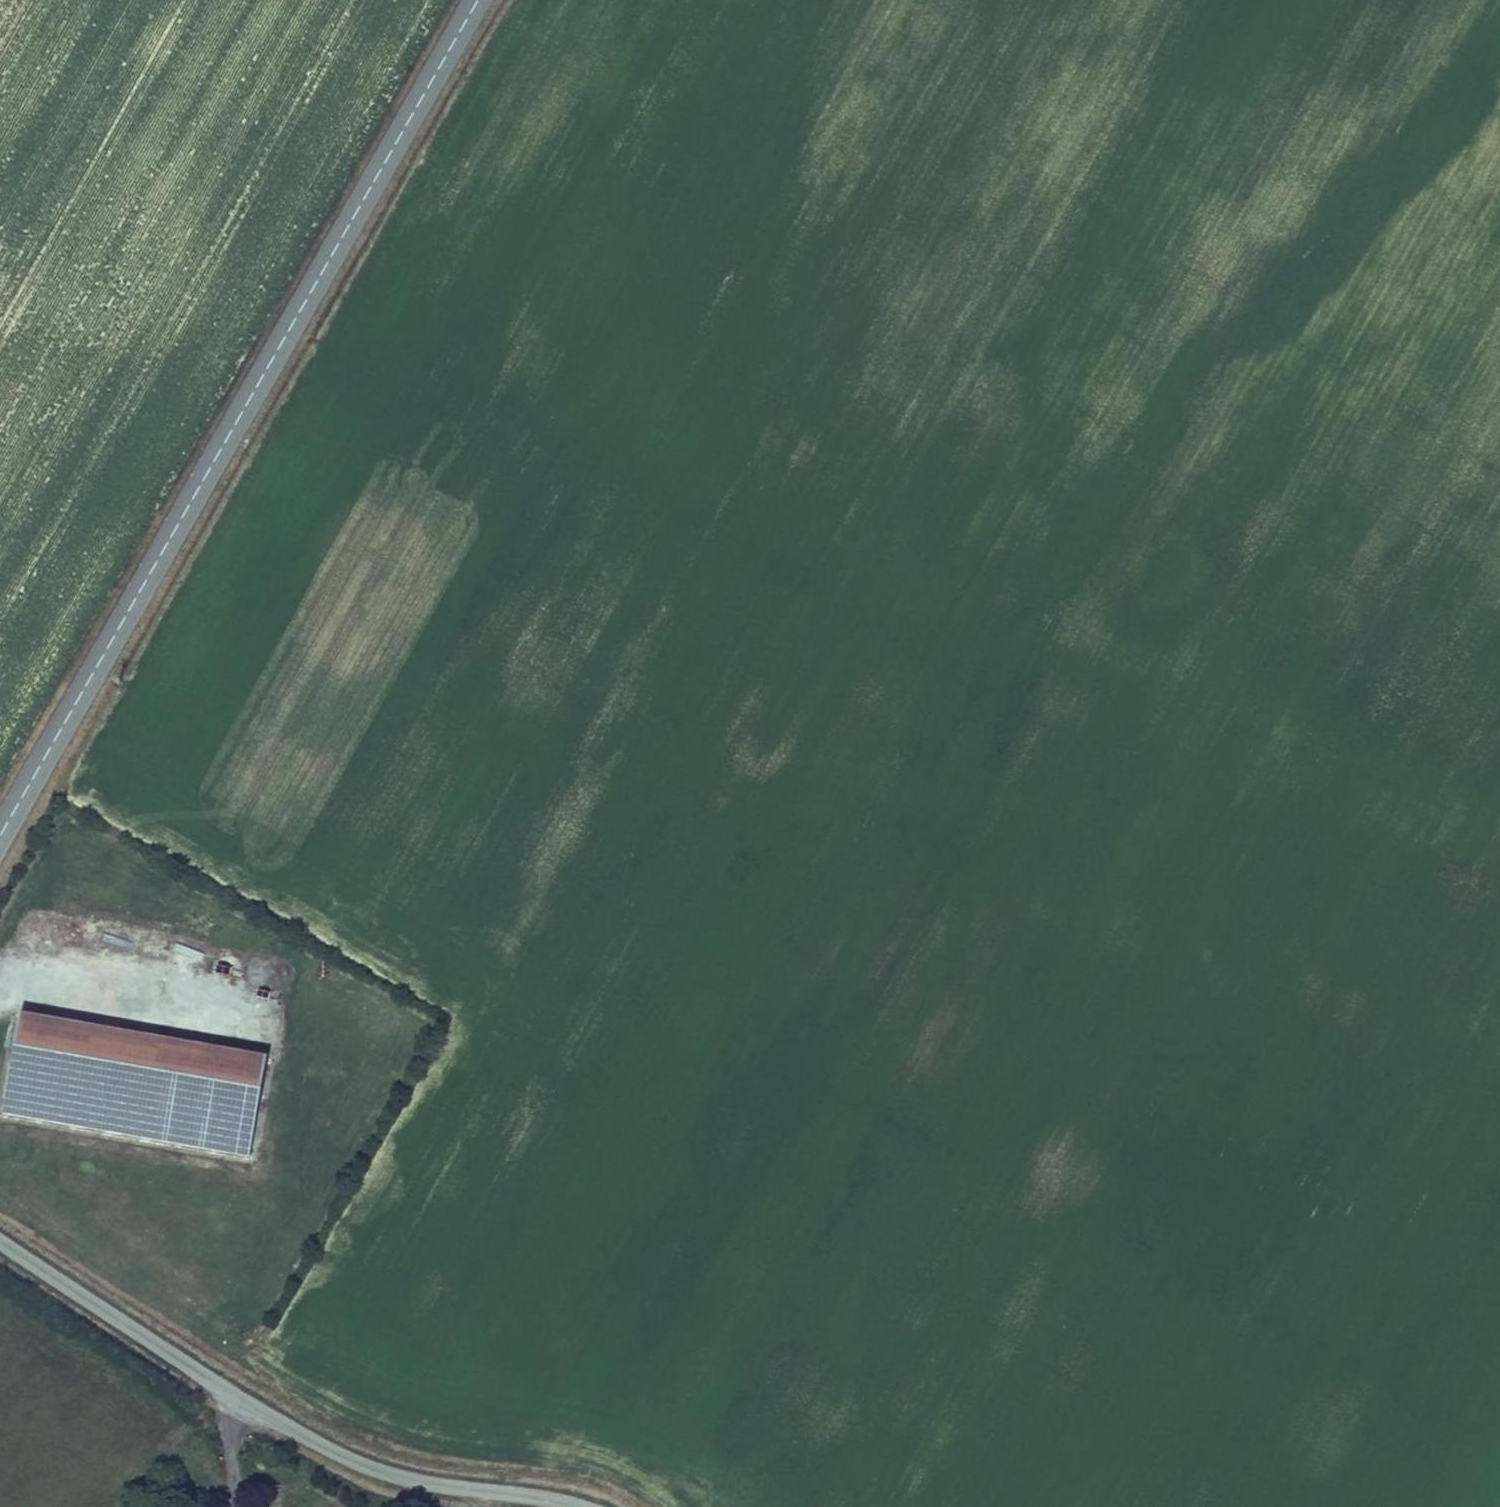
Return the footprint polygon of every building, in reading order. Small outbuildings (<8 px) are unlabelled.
[(249,1160),(267,1061),(22,1017),(4,1115),(249,1160)]
